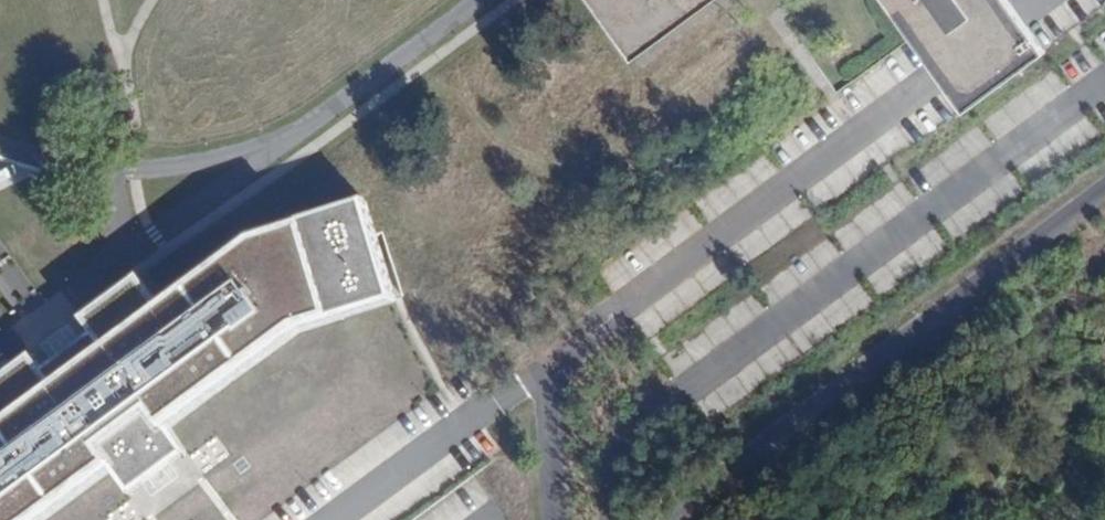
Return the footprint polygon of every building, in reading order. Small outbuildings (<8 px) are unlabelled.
[(634,59),(714,0),(590,0),(634,59)] [(913,35),(961,0),(887,0),(913,35)] [(1007,0),(961,0),(913,35),(942,75),(967,109),(1045,52),(1020,18),(1007,0)] [(106,466),(128,494),(183,453),(163,425),(293,328),(391,303),(371,237),(360,203),(254,237),(158,306),(137,277),(80,319),(94,340),(44,377),(29,356),(0,377),(0,519),(33,519),(106,466)]
